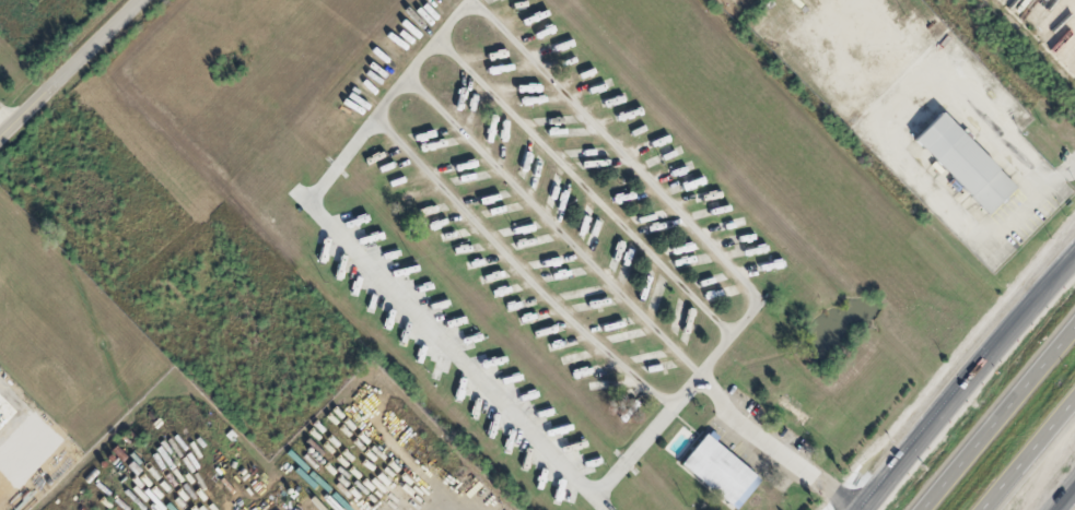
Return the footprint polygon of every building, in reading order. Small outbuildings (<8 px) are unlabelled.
[(1014,189),(940,112),(912,139),(985,216),(1014,189)] [(708,435),(755,475),(731,505),(682,464),(708,435)]
